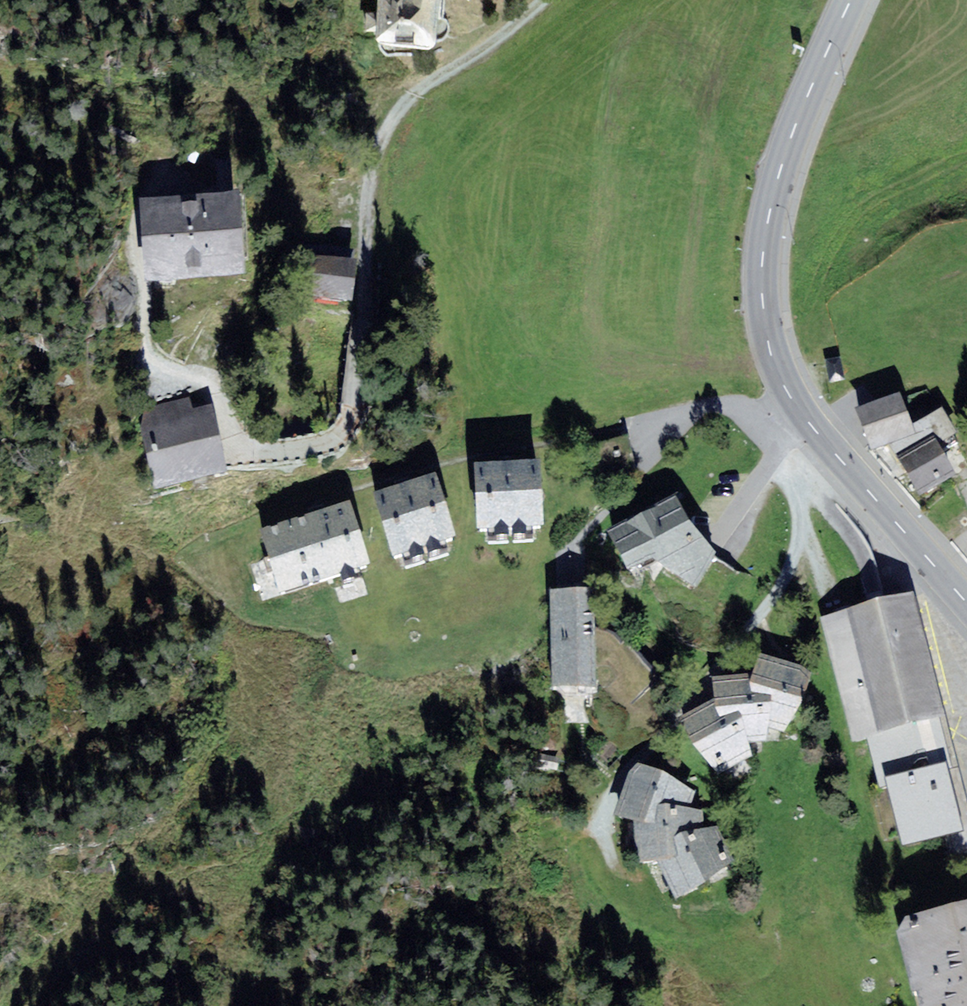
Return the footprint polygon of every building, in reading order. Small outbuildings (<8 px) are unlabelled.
[(377,12),(376,31),(376,36),(377,40),(381,42),(429,47),(433,44),(435,40),(436,12),(439,0),(378,0),(377,12)] [(376,31),(377,12),(366,12),(365,31),(376,31)] [(245,288),(239,205),(200,207),(189,208),(195,292),(245,288)] [(195,292),(189,208),(140,212),(142,241),(146,296),(195,292)] [(302,264),(299,304),(353,309),(356,269),(302,264)] [(154,499),(228,483),(211,410),(193,414),(190,400),(149,409),(152,423),(138,426),(154,499)] [(916,442),(911,432),(900,401),(855,419),(871,460),(888,453),(916,442)] [(942,413),(911,432),(916,442),(888,453),(896,464),(933,444),(937,452),(957,442),(942,413)] [(933,444),(896,464),(919,506),(956,486),(937,452),(933,444)] [(541,472),(473,476),(477,541),(494,540),(508,539),(513,539),(527,538),(545,537),(541,472)] [(435,486),(372,506),(393,569),(409,564),(422,560),(426,558),(441,554),(455,549),(435,486)] [(628,569),(654,556),(700,532),(676,494),(607,529),(628,569)] [(350,512),(259,540),(280,604),(341,585),(353,581),(370,576),(350,512)] [(700,532),(654,556),(695,587),(702,575),(715,551),(700,532)] [(508,547),(508,539),(494,540),(495,548),(508,547)] [(443,560),(441,554),(426,558),(428,565),(443,560)] [(424,567),(422,560),(409,564),(411,571),(424,567)] [(356,588),(353,581),(341,585),(343,592),(356,588)] [(596,687),(594,587),(551,588),(553,688),(596,687)] [(928,657),(913,591),(822,613),(852,737),(853,742),(867,738),(866,734),(943,714),(928,657)] [(804,666),(759,652),(752,672),(750,679),(752,689),(773,696),(768,725),(784,731),(803,700),(812,671),(804,666)] [(750,679),(752,672),(712,675),(714,697),(715,707),(722,717),(740,711),(749,742),(764,741),(768,725),(773,696),(752,689),(750,679)] [(715,707),(714,697),(679,718),(693,744),(717,774),(752,756),(749,742),(740,711),(722,717),(715,707)] [(887,786),(893,809),(955,793),(952,781),(946,758),(956,756),(946,714),(943,714),(866,734),(867,738),(879,788),(887,786)] [(666,803),(690,807),(695,790),(660,768),(638,763),(629,773),(613,815),(633,824),(657,821),(657,804),(666,803)] [(955,793),(893,809),(902,845),(948,834),(953,858),(966,855),(966,827),(964,828),(955,793)] [(685,830),(703,827),(703,809),(690,807),(666,803),(657,804),(657,821),(633,824),(637,862),(658,859),(678,854),(673,836),(685,830)] [(685,830),(673,836),(678,854),(658,859),(676,899),(734,861),(717,825),(703,827),(685,830)] [(897,931),(910,993),(918,989),(921,1005),(966,1005),(966,900),(905,916),(897,931)]
